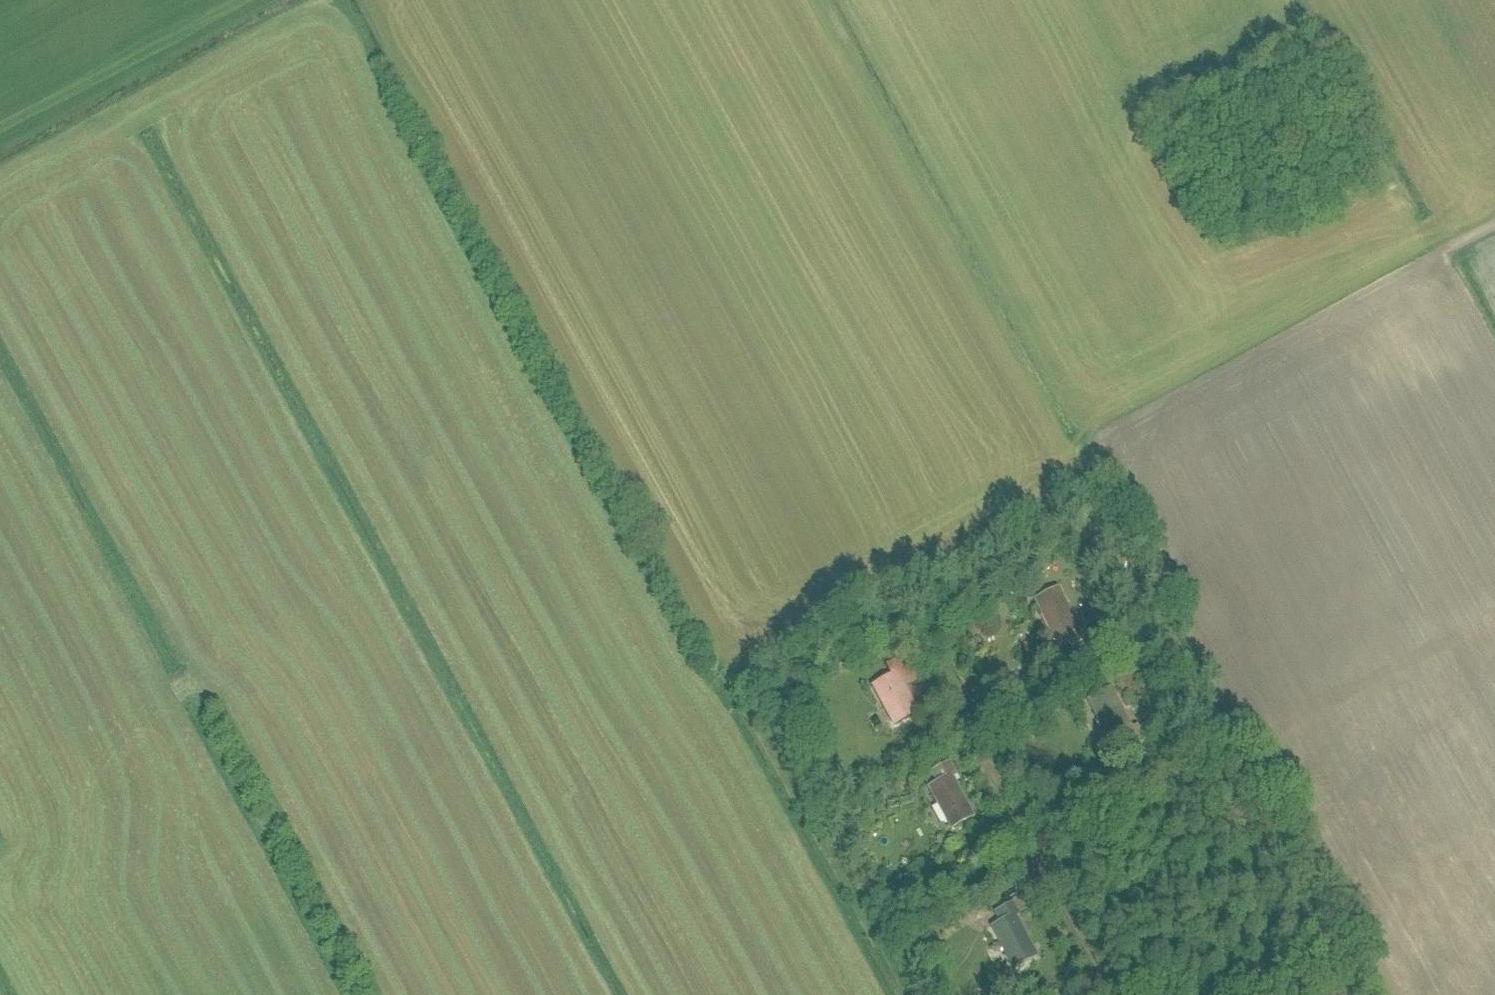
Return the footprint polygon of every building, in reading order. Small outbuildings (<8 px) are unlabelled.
[(1071,649),(1089,640),(1083,629),(1078,631),(1058,592),(1044,599),(1046,603),(1038,608),(1056,643),(1065,638),(1071,649)] [(900,684),(912,678),(902,660),(886,668),(893,680),(874,690),(894,727),(916,715),(900,684)] [(1124,750),(1143,739),(1137,728),(1131,731),(1111,692),(1097,699),(1099,704),(1091,708),(1109,743),(1118,738),(1124,750)] [(951,830),(973,818),(952,779),(956,777),(950,766),(932,775),(940,791),(932,795),(951,830)] [(1014,970),(1036,958),(1015,919),(1019,917),(1013,905),(995,915),(1003,930),(995,935),(1014,970)]
